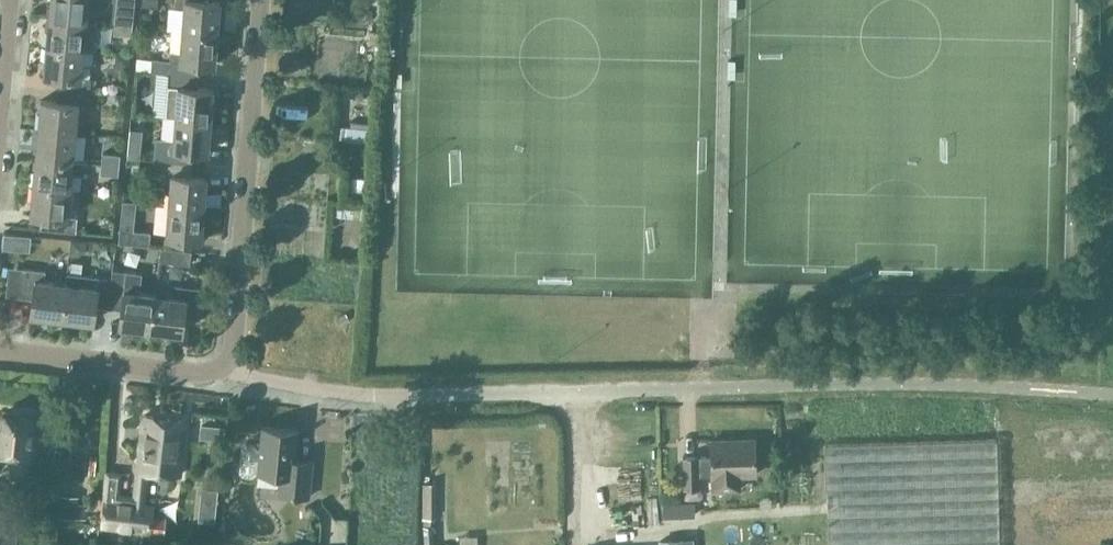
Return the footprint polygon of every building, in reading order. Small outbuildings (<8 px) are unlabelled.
[(49,19),(86,23),(88,0),(51,0),(49,19)] [(182,30),(218,33),(220,2),(204,0),(176,0),(175,7),(184,8),(182,30)] [(115,25),(133,27),(134,16),(116,14),(115,25)] [(86,23),(49,19),(47,47),(83,51),(86,23)] [(133,27),(115,25),(113,35),(132,37),(133,27)] [(151,72),(169,73),(199,75),(200,63),(215,64),(218,33),(182,30),(180,51),(171,50),(171,59),(152,58),(151,72)] [(377,33),(369,32),(368,44),(376,44),(377,33)] [(83,51),(47,47),(44,76),(58,78),(57,90),(89,94),(91,79),(81,78),(83,51)] [(165,117),(176,118),(211,120),(213,89),(198,88),(199,75),(169,73),(168,86),(165,117)] [(55,102),(41,101),(38,130),(75,134),(78,104),(88,105),(89,94),(57,90),(55,102)] [(155,160),(192,163),(193,150),(208,152),(211,120),(176,118),(174,140),(157,138),(155,160)] [(369,130),(340,127),(338,142),(367,145),(369,130)] [(38,130),(36,159),(73,163),(73,160),(75,134),(38,130)] [(128,146),(127,157),(139,158),(140,147),(128,146)] [(102,154),(101,165),(119,167),(120,156),(102,154)] [(206,157),(203,169),(225,174),(228,162),(206,157)] [(36,159),(33,187),(70,191),(72,174),(83,175),(86,172),(87,162),(73,160),(73,163),(36,159)] [(192,163),(155,160),(153,183),(171,184),(169,206),(204,208),(206,177),(191,176),(192,163)] [(119,167),(101,165),(100,175),(118,177),(119,167)] [(367,179),(349,178),(348,200),(365,201),(367,179)] [(33,187),(30,216),(41,217),(40,230),(76,233),(77,217),(67,216),(70,191),(33,187)] [(121,202),(118,243),(118,244),(149,247),(150,233),(133,232),(135,203),(121,202)] [(204,208),(169,206),(167,237),(201,240),(204,208)] [(6,234),(4,248),(31,250),(32,237),(12,235),(6,234)] [(192,251),(162,247),(160,261),(190,265),(192,251)] [(67,284),(44,282),(46,272),(24,269),(20,298),(34,299),(32,315),(64,319),(68,285),(67,284)] [(113,271),(112,280),(113,280),(110,309),(122,310),(120,326),(153,330),(157,295),(140,293),(142,274),(126,272),(113,271)] [(68,285),(64,319),(94,323),(96,307),(110,309),(113,280),(112,280),(100,279),(100,278),(68,274),(67,284),(68,285)] [(157,295),(153,330),(182,334),(184,318),(198,319),(202,289),(170,285),(169,296),(157,295)] [(5,435),(0,434),(0,452),(20,454),(17,477),(33,479),(36,456),(38,456),(39,445),(37,445),(39,428),(35,428),(36,419),(22,417),(22,415),(9,413),(9,415),(7,415),(5,435)] [(145,416),(136,502),(105,498),(101,528),(151,535),(155,505),(145,504),(148,473),(180,476),(186,420),(145,416)] [(295,460),(298,430),(262,426),(260,449),(258,449),(255,445),(246,444),(242,447),(240,472),(243,475),(252,476),(255,473),(255,472),(281,474),(279,494),(309,497),(313,461),(295,460)] [(201,438),(223,440),(224,429),(202,427),(201,438)] [(997,439),(825,444),(828,544),(1000,544),(997,439)] [(711,442),(712,458),(699,458),(699,457),(683,458),(684,490),(700,489),(700,474),(712,474),(713,477),(714,491),(740,490),(740,476),(757,475),(755,440),(711,442)] [(372,523),(403,524),(404,488),(400,488),(401,448),(357,446),(355,504),(372,505),(372,523)] [(648,488),(649,474),(623,473),(623,487),(648,488)] [(434,517),(434,482),(422,482),(422,518),(430,517),(434,517)] [(200,519),(216,521),(219,491),(203,490),(200,519)] [(55,515),(75,517),(77,503),(57,501),(55,515)] [(18,518),(0,517),(0,544),(16,544),(18,518)] [(433,525),(430,525),(430,517),(422,518),(423,525),(424,544),(434,544),(433,525)]
